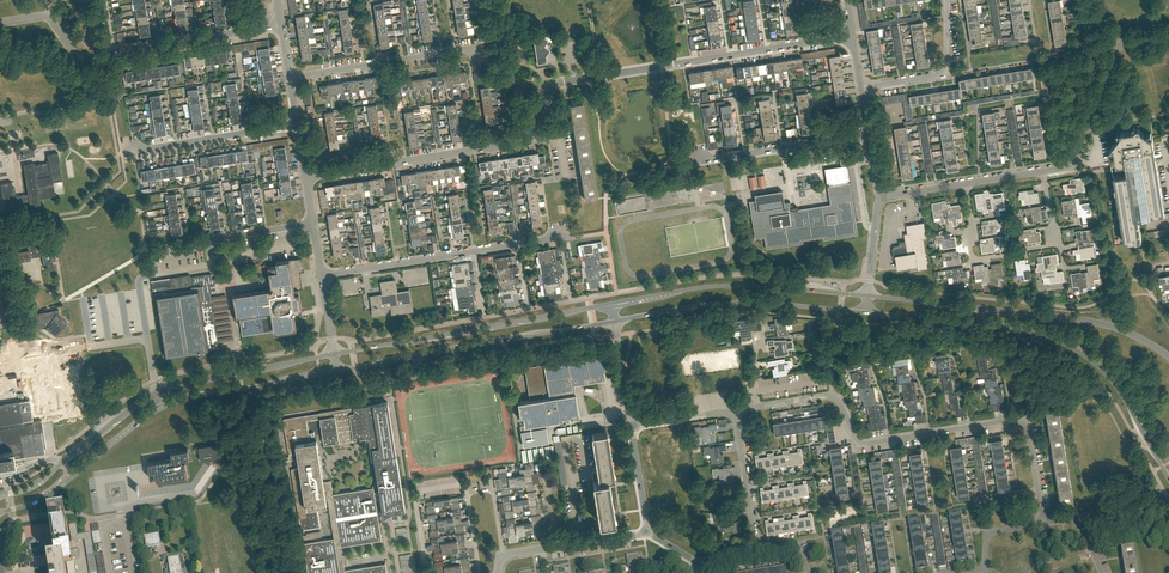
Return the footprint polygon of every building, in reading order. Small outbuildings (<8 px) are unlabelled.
[(384,10),(384,8),(384,5),(392,3),(391,0),(389,0),(383,1),(383,2),(374,3),(375,11),(384,10)] [(818,6),(812,6),(813,10),(824,9),(823,5),(832,4),(831,0),(817,0),(818,6)] [(1061,7),(1060,0),(1057,0),(1049,1),(1050,9),(1061,7)] [(136,10),(147,8),(146,4),(150,3),(149,1),(146,2),(135,3),(136,10)] [(188,1),(185,2),(174,4),(175,10),(186,9),(185,5),(189,4),(190,4),(190,1),(188,2),(188,1)] [(214,11),(228,8),(228,5),(230,4),(229,2),(223,3),(213,4),(209,5),(210,9),(213,8),(214,11)] [(464,12),(464,11),(464,6),(465,6),(470,6),(470,2),(463,3),(463,4),(454,6),(455,13),(464,12)] [(699,8),(705,7),(706,13),(717,11),(716,4),(711,5),(710,2),(698,4),(699,8)] [(419,11),(428,10),(427,3),(417,4),(419,11)] [(744,14),(755,12),(754,5),(743,7),(744,14)] [(967,14),(978,12),(977,5),(966,7),(967,14)] [(1012,14),(1024,13),(1023,5),(1011,7),(1012,14)] [(779,15),(783,14),(794,13),(793,6),(782,8),(783,12),(779,13),(779,15)] [(385,17),(385,16),(385,11),(386,11),(387,12),(391,11),(391,7),(384,8),(384,10),(375,11),(376,18),(385,17)] [(1051,16),(1062,14),(1061,7),(1050,9),(1051,16)] [(135,17),(150,14),(150,10),(151,10),(151,8),(147,8),(136,10),(134,10),(135,17)] [(189,8),(186,9),(175,10),(176,17),(191,14),(191,13),(192,13),(192,8),(189,8)] [(215,17),(226,16),(225,12),(229,11),(228,8),(214,11),(215,17)] [(340,17),(349,15),(348,8),(338,9),(340,17)] [(420,19),(429,17),(428,10),(419,11),(420,19)] [(466,19),(465,18),(465,14),(467,13),(467,14),(471,13),(471,10),(464,11),(464,12),(455,13),(457,20),(466,19)] [(705,20),(707,20),(718,18),(717,11),(706,13),(704,13),(705,20)] [(743,21),(757,19),(755,12),(744,14),(742,14),(743,19),(740,19),(741,21),(743,21)] [(968,22),(980,20),(978,12),(967,14),(968,22)] [(306,22),(306,21),(305,17),(307,16),(307,17),(312,16),(311,13),(305,14),(298,15),(296,16),(297,23),(306,22)] [(784,21),(795,19),(794,13),(783,14),(784,21)] [(1013,22),(1025,20),(1024,13),(1012,14),(1013,22)] [(138,23),(149,21),(148,17),(152,17),(152,14),(150,14),(135,17),(136,23),(138,23)] [(177,24),(188,22),(187,18),(193,17),(193,14),(191,14),(176,17),(177,24)] [(1052,23),(1064,21),(1062,14),(1051,16),(1052,23)] [(226,16),(215,17),(216,24),(227,23),(226,18),(230,18),(229,15),(226,16)] [(341,24),(350,22),(349,15),(340,17),(340,21),(338,22),(338,24),(341,24)] [(387,24),(386,23),(386,19),(388,18),(388,19),(392,18),(392,15),(385,16),(385,17),(376,18),(377,26),(387,24)] [(421,26),(430,25),(429,17),(420,19),(421,26)] [(467,26),(467,25),(466,21),(468,20),(468,21),(472,20),(472,17),(465,18),(466,19),(457,20),(458,28),(467,26)] [(708,27),(719,25),(718,18),(707,20),(708,27)] [(745,27),(746,27),(758,25),(757,19),(743,21),(744,25),(741,25),(742,28),(745,27)] [(785,28),(796,26),(795,19),(784,21),(785,28)] [(307,29),(307,28),(307,24),(309,23),(309,24),(313,23),(313,20),(306,21),(306,22),(297,23),(298,31),(307,29)] [(981,27),(980,20),(968,22),(969,29),(981,27)] [(1015,29),(1026,27),(1025,20),(1013,22),(1015,29)] [(138,23),(139,30),(150,28),(149,24),(153,23),(153,21),(149,21),(138,23)] [(188,22),(177,24),(178,30),(189,29),(188,25),(192,24),(191,21),(188,22)] [(913,31),(924,29),(923,21),(911,23),(912,28),(909,28),(910,31),(913,31)] [(1053,31),(1065,29),(1064,21),(1052,23),(1053,31)] [(342,31),(351,30),(350,22),(341,24),(342,31)] [(388,30),(394,29),(393,22),(386,23),(387,24),(377,26),(378,33),(388,31),(388,30)] [(467,26),(458,28),(459,35),(468,34),(467,28),(469,28),(474,28),(473,24),(467,25),(467,26)] [(419,34),(422,33),(432,32),(430,25),(421,26),(422,30),(418,31),(419,34)] [(707,34),(720,31),(719,25),(708,27),(705,27),(706,31),(704,32),(704,34),(707,33),(707,34)] [(746,34),(748,34),(759,32),(758,25),(746,27),(745,27),(746,34)] [(796,26),(785,28),(786,35),(798,33),(796,26)] [(982,34),(981,30),(984,29),(984,26),(981,27),(969,29),(970,36),(982,34)] [(139,30),(140,36),(155,34),(154,30),(156,30),(156,27),(150,28),(139,30)] [(309,36),(308,36),(308,31),(310,31),(314,31),(314,27),(307,28),(307,29),(298,31),(299,38),(309,36)] [(1026,27),(1015,29),(1015,33),(1016,36),(1019,36),(1020,38),(1020,40),(1027,39),(1027,35),(1026,27)] [(869,38),(880,36),(879,28),(867,30),(869,38)] [(389,39),(389,38),(388,33),(390,33),(395,33),(394,29),(388,30),(388,31),(378,33),(379,40),(389,39)] [(914,38),(925,36),(924,29),(913,31),(914,38)] [(1054,38),(1066,36),(1065,29),(1053,31),(1054,38)] [(337,39),(340,39),(352,37),(351,30),(342,31),(343,35),(337,36),(337,39)] [(708,40),(721,38),(720,31),(707,34),(708,40)] [(422,33),(419,34),(420,41),(433,39),(432,32),(422,33)] [(759,32),(748,34),(749,41),(760,39),(759,32)] [(985,36),(984,34),(982,34),(970,36),(972,43),(973,48),(980,47),(980,42),(983,42),(982,37),(985,36)] [(310,44),(310,43),(309,38),(311,38),(311,39),(316,38),(315,35),(308,36),(309,36),(299,38),(300,45),(310,44)] [(411,35),(407,36),(407,38),(408,43),(412,43),(411,40),(415,39),(414,35),(411,35)] [(538,64),(547,62),(546,56),(554,44),(543,37),(543,36),(543,37),(534,38),(538,64)] [(870,45),(881,43),(880,36),(869,38),(870,45)] [(915,45),(926,43),(925,36),(914,38),(915,45)] [(1066,36),(1054,38),(1056,45),(1057,50),(1064,48),(1064,44),(1067,43),(1066,36)] [(344,46),(354,44),(352,37),(340,39),(341,46),(344,46)] [(389,39),(379,40),(381,48),(390,46),(389,40),(391,40),(391,41),(396,40),(395,37),(389,38),(389,39)] [(721,38),(708,40),(708,45),(706,45),(706,48),(722,45),(721,38)] [(311,51),(311,50),(310,46),(312,45),(312,46),(317,45),(316,42),(310,43),(310,44),(300,45),(302,53),(311,51)] [(871,52),(882,50),(881,43),(870,45),(871,52)] [(916,52),(928,51),(926,43),(915,45),(916,52)] [(354,44),(344,46),(345,53),(355,52),(355,51),(354,44)] [(260,55),(270,53),(270,49),(274,49),(273,46),(270,47),(269,47),(266,47),(263,48),(259,48),(259,49),(257,49),(258,55),(260,55)] [(232,53),(231,50),(227,51),(226,47),(224,47),(224,51),(226,61),(233,60),(232,53)] [(226,61),(224,51),(220,52),(220,48),(217,48),(218,52),(219,62),(226,61)] [(219,62),(218,52),(214,53),(213,49),(210,49),(211,53),(213,63),(219,62)] [(311,50),(311,51),(302,53),(303,60),(312,59),(311,53),(313,53),(318,53),(317,49),(311,50)] [(213,63),(211,53),(207,54),(207,50),(204,50),(204,54),(206,65),(213,63)] [(872,59),(884,58),(882,50),(871,52),(872,59)] [(206,65),(204,54),(201,55),(200,51),(197,51),(198,55),(199,66),(206,65)] [(917,60),(929,58),(928,51),(916,52),(917,60)] [(199,66),(198,55),(194,56),(193,52),(191,52),(191,56),(193,67),(199,66)] [(193,67),(191,56),(187,57),(187,53),(184,53),(185,57),(184,57),(185,63),(182,63),(184,73),(187,73),(186,68),(193,67)] [(261,62),(271,60),(271,56),(275,55),(274,53),(270,53),(260,55),(261,62)] [(827,63),(830,63),(841,61),(840,54),(826,57),(827,63)] [(794,58),(796,68),(803,67),(801,57),(794,58)] [(796,72),(796,68),(794,58),(787,59),(788,69),(793,68),(794,72),(796,72)] [(873,67),(885,65),(884,58),(872,59),(873,67)] [(929,58),(917,60),(918,67),(930,65),(929,58)] [(184,73),(182,63),(179,64),(179,62),(175,63),(174,59),(172,59),(172,63),(174,74),(180,73),(181,74),(184,73)] [(259,69),(262,68),(272,66),(272,64),(276,64),(275,59),(271,60),(261,62),(258,62),(259,69)] [(781,70),(788,69),(787,59),(780,60),(781,70)] [(174,74),(172,63),(168,64),(168,60),(165,61),(166,64),(167,75),(174,74)] [(782,74),(781,70),(780,60),(772,61),(774,74),(779,73),(779,75),(782,74)] [(167,75),(166,64),(162,65),(161,61),(158,62),(159,65),(161,76),(167,75)] [(775,75),(774,74),(772,61),(765,62),(767,75),(772,74),(772,76),(775,75)] [(831,70),(842,68),(841,61),(830,63),(827,63),(828,68),(826,68),(826,71),(831,70)] [(161,76),(159,65),(155,66),(154,62),(152,63),(152,66),(154,77),(161,76)] [(767,76),(767,75),(765,62),(758,64),(760,76),(764,75),(765,77),(767,76)] [(154,77),(152,66),(148,67),(148,63),(145,64),(146,68),(147,78),(154,77)] [(147,78),(146,68),(142,68),(141,64),(139,65),(139,69),(141,79),(147,78)] [(753,77),(760,76),(758,64),(751,65),(753,77)] [(141,79),(139,69),(135,69),(135,65),(132,66),(133,70),(134,80),(141,79)] [(734,77),(732,65),(725,67),(726,76),(726,78),(734,77)] [(745,78),(753,77),(751,65),(743,66),(745,78)] [(885,65),(873,67),(874,74),(886,72),(885,65)] [(134,80),(133,70),(129,70),(128,66),(125,67),(126,71),(126,75),(123,76),(124,86),(129,86),(128,81),(134,80)] [(263,75),(273,73),(273,69),(277,68),(276,66),(272,66),(262,68),(263,75)] [(738,79),(745,78),(743,66),(736,67),(738,79)] [(719,78),(726,76),(725,67),(717,68),(719,78)] [(719,78),(717,68),(710,69),(712,79),(719,78)] [(832,77),(843,75),(842,68),(831,70),(832,77)] [(1025,69),(1026,78),(1034,77),(1032,68),(1025,69)] [(712,79),(710,69),(703,70),(705,80),(705,82),(712,81),(712,79)] [(1019,79),(1026,78),(1025,69),(1018,70),(1019,79)] [(705,80),(703,70),(696,71),(698,83),(705,82),(705,80)] [(1012,81),(1019,79),(1018,70),(1010,71),(1012,81)] [(459,81),(460,81),(465,80),(465,82),(464,83),(465,87),(469,86),(467,78),(467,79),(465,71),(458,72),(459,81)] [(690,84),(698,83),(696,71),(688,72),(690,84)] [(1005,82),(1012,81),(1010,71),(1003,72),(1005,82)] [(461,88),(460,81),(459,81),(458,72),(451,73),(452,82),(453,82),(458,82),(458,83),(457,84),(458,88),(461,88)] [(997,83),(1005,82),(1003,72),(996,73),(997,83)] [(261,82),(274,80),(274,76),(278,75),(277,73),(273,73),(263,75),(260,75),(261,82)] [(454,89),(453,82),(452,82),(451,73),(443,74),(445,84),(446,83),(450,83),(451,85),(450,85),(451,89),(454,89)] [(990,84),(997,83),(996,73),(989,74),(990,84)] [(380,85),(381,85),(386,84),(386,86),(385,86),(386,91),(389,90),(388,83),(387,83),(386,74),(379,76),(380,85)] [(447,90),(446,83),(445,84),(443,74),(436,75),(438,85),(443,84),(443,86),(443,91),(447,90)] [(983,85),(990,84),(989,74),(982,76),(983,85)] [(439,91),(438,85),(436,75),(429,77),(430,86),(431,86),(436,85),(436,87),(435,87),(436,91),(435,91),(436,99),(440,98),(439,91)] [(833,83),(844,82),(843,75),(832,77),(833,83)] [(382,91),(381,85),(380,85),(379,76),(371,77),(373,86),(374,86),(378,85),(379,87),(378,88),(379,92),(382,91)] [(976,86),(983,85),(982,76),(974,77),(976,86)] [(375,93),(374,86),(373,86),(371,77),(364,78),(366,87),(371,86),(371,89),(371,93),(375,93)] [(432,92),(431,86),(430,86),(429,77),(422,78),(423,87),(424,87),(429,86),(429,88),(428,88),(429,93),(432,92)] [(969,87),(976,86),(974,77),(967,78),(969,87)] [(224,91),(227,90),(237,88),(237,84),(240,84),(240,83),(242,83),(241,78),(232,79),(232,82),(226,83),(225,84),(224,85),(224,86),(224,91)] [(367,94),(366,87),(364,78),(357,79),(358,89),(359,88),(364,88),(364,90),(363,90),(364,94),(367,94)] [(425,93),(424,87),(423,87),(422,78),(414,79),(416,88),(417,88),(421,87),(422,89),(421,90),(422,94),(425,93)] [(961,89),(969,87),(967,78),(960,79),(960,82),(961,89)] [(262,88),(265,88),(276,86),(275,82),(279,82),(278,79),(274,80),(261,82),(262,88)] [(360,95),(359,88),(358,89),(357,79),(350,80),(351,90),(352,90),(356,89),(357,91),(356,91),(357,95),(360,95)] [(418,95),(417,88),(416,88),(414,79),(407,80),(409,89),(414,89),(414,91),(415,99),(417,99),(417,95),(418,95)] [(353,96),(352,90),(351,90),(350,80),(342,81),(344,91),(349,90),(349,92),(349,97),(353,96)] [(410,96),(409,89),(407,80),(400,81),(399,81),(401,91),(407,90),(407,92),(406,92),(407,96),(410,96)] [(344,91),(342,81),(335,83),(336,92),(337,92),(342,91),(342,93),(341,93),(342,97),(341,98),(342,103),(345,102),(346,102),(345,101),(346,101),(346,97),(344,91)] [(845,88),(844,82),(833,83),(831,84),(832,90),(834,90),(845,88)] [(338,98),(337,92),(336,92),(335,83),(328,84),(329,93),(330,93),(335,92),(335,94),(334,94),(335,99),(338,98)] [(328,84),(320,85),(322,94),(322,98),(327,97),(328,100),(331,99),(330,93),(329,93),(328,84)] [(491,93),(491,92),(490,88),(492,87),(492,88),(496,87),(496,84),(489,85),(489,86),(480,87),(481,95),(491,93)] [(189,96),(200,95),(199,90),(203,90),(202,88),(204,87),(203,85),(198,85),(198,88),(188,89),(189,96)] [(276,86),(265,88),(266,94),(261,95),(262,99),(274,97),(274,94),(277,93),(276,89),(280,88),(279,86),(276,86)] [(953,88),(955,98),(962,97),(961,87),(953,88)] [(228,97),(238,95),(238,91),(241,90),(241,88),(237,88),(227,90),(228,97)] [(835,97),(846,95),(845,88),(834,90),(835,97)] [(948,99),(955,98),(953,88),(946,90),(948,99)] [(940,100),(948,99),(946,90),(939,91),(940,100)] [(492,100),(492,99),(491,95),(493,95),(498,94),(497,92),(497,91),(491,92),(491,93),(481,95),(482,102),(492,100)] [(941,104),(940,100),(939,91),(931,92),(933,101),(937,101),(938,104),(941,104)] [(797,100),(808,98),(807,92),(796,93),(797,100)] [(926,103),(933,101),(931,92),(924,93),(926,103)] [(151,102),(162,101),(161,97),(165,96),(164,93),(161,94),(160,94),(150,95),(151,102)] [(903,101),(910,100),(909,93),(906,93),(902,94),(903,101)] [(919,104),(926,103),(924,93),(917,94),(919,104)] [(190,103),(201,101),(200,97),(204,96),(203,94),(200,95),(189,96),(190,103)] [(229,103),(239,102),(239,98),(243,97),(242,94),(238,95),(228,97),(229,103)] [(917,94),(909,96),(910,100),(911,103),(911,105),(919,104),(917,94)] [(835,97),(832,97),(833,102),(831,102),(831,103),(819,105),(820,110),(832,108),(832,104),(847,102),(846,95),(835,97)] [(493,108),(493,107),(492,102),(494,102),(499,102),(498,98),(492,99),(492,100),(482,102),(484,109),(493,108)] [(759,106),(770,104),(769,98),(758,99),(759,106)] [(798,107),(809,105),(808,98),(797,100),(798,107)] [(149,109),(163,107),(162,103),(166,103),(165,100),(162,101),(151,102),(148,103),(149,109)] [(188,110),(202,108),(201,104),(205,103),(204,100),(201,101),(190,103),(187,103),(188,110)] [(230,110),(240,108),(240,104),(244,104),(243,101),(239,102),(229,103),(230,110)] [(719,113),(721,112),(732,110),(731,104),(725,105),(724,101),(720,102),(720,106),(718,106),(719,113)] [(573,124),(586,122),(583,102),(570,104),(573,124)] [(448,112),(457,111),(456,103),(447,104),(448,112)] [(368,113),(378,111),(376,104),(367,105),(368,110),(362,111),(363,114),(368,113)] [(760,113),(771,111),(770,104),(759,106),(760,113)] [(799,114),(810,112),(809,105),(798,107),(799,114)] [(1024,115),(1028,114),(1040,112),(1038,105),(1027,107),(1028,111),(1024,112),(1024,115)] [(494,115),(494,114),(493,110),(495,109),(495,110),(500,109),(499,106),(493,107),(493,108),(484,109),(485,117),(494,115)] [(150,116),(164,114),(163,110),(167,109),(167,107),(163,107),(149,109),(150,116)] [(192,116),(203,114),(202,110),(206,110),(205,107),(202,108),(188,110),(190,116),(192,116)] [(231,116),(241,115),(241,111),(245,110),(244,108),(240,108),(230,110),(231,116)] [(415,117),(415,116),(414,112),(416,112),(420,112),(420,108),(413,109),(413,110),(404,111),(405,119),(415,117)] [(335,118),(335,117),(334,112),(336,112),(336,113),(341,112),(340,109),(333,110),(333,111),(324,112),(326,120),(335,118)] [(734,117),(732,110),(721,112),(722,117),(718,117),(719,120),(722,119),(734,117)] [(369,120),(379,119),(378,111),(368,113),(369,120)] [(447,120),(449,119),(458,118),(457,111),(448,112),(446,112),(447,120)] [(761,120),(772,118),(771,111),(760,113),(761,120)] [(800,120),(811,119),(810,112),(799,114),(800,120)] [(984,121),(995,119),(994,112),(983,114),(984,121)] [(1029,121),(1041,119),(1040,112),(1028,114),(1029,118),(1026,119),(1026,122),(1029,121)] [(151,123),(154,122),(165,120),(164,116),(168,116),(168,113),(164,114),(150,116),(151,123)] [(501,116),(501,114),(501,113),(494,114),(494,115),(485,117),(486,124),(498,122),(497,117),(501,116)] [(193,122),(204,121),(203,117),(207,116),(206,114),(203,114),(192,116),(193,122)] [(241,115),(231,116),(229,117),(230,124),(242,122),(243,122),(242,118),(246,117),(245,114),(241,115)] [(416,125),(416,124),(415,119),(417,119),(421,119),(421,115),(415,116),(415,117),(405,119),(407,126),(416,125)] [(336,125),(336,124),(335,120),(337,119),(337,120),(342,119),(341,116),(335,117),(335,118),(326,120),(327,127),(336,125)] [(735,124),(734,117),(722,119),(723,124),(719,124),(720,127),(724,126),(723,126),(735,124)] [(450,127),(460,125),(458,118),(449,119),(450,124),(446,124),(446,127),(450,127)] [(762,126),(773,125),(772,118),(761,120),(762,126)] [(371,127),(380,126),(379,119),(369,120),(371,127)] [(801,127),(812,125),(811,119),(800,120),(801,127)] [(941,128),(952,126),(951,119),(940,120),(941,128)] [(985,128),(997,126),(995,119),(984,121),(985,128)] [(1030,129),(1042,127),(1041,119),(1029,121),(1030,129)] [(155,129),(166,127),(165,123),(169,122),(169,120),(165,120),(154,122),(155,129)] [(204,121),(193,122),(191,123),(192,130),(205,128),(204,124),(208,123),(207,120),(204,121)] [(576,143),(589,140),(586,122),(573,124),(576,143)] [(337,133),(337,132),(336,127),(338,127),(343,127),(343,123),(336,124),(336,125),(327,127),(328,134),(337,133)] [(417,132),(417,131),(416,126),(418,126),(418,127),(423,126),(422,123),(416,124),(416,125),(407,126),(408,133),(417,132)] [(725,132),(736,131),(735,124),(723,126),(724,126),(724,130),(720,131),(721,133),(725,133),(725,132)] [(451,134),(461,132),(460,125),(450,127),(451,134)] [(763,133),(775,131),(773,125),(762,126),(759,127),(761,134),(762,133),(763,133)] [(813,132),(812,125),(801,127),(798,128),(800,134),(813,132)] [(155,129),(153,129),(154,136),(156,135),(166,134),(167,134),(170,133),(170,132),(173,131),(172,126),(170,126),(166,127),(155,129)] [(372,135),(381,133),(380,126),(371,127),(372,135)] [(896,135),(907,133),(906,126),(895,128),(896,135)] [(942,135),(953,133),(952,126),(941,128),(942,135)] [(986,136),(998,134),(997,126),(985,128),(986,136)] [(1032,136),(1043,134),(1042,127),(1030,129),(1032,136)] [(1152,147),(1152,148),(1154,147),(1152,135),(1148,136),(1136,127),(1134,129),(1119,132),(1120,135),(1111,147),(1113,150),(1116,165),(1121,164),(1126,163),(1125,158),(1130,157),(1129,151),(1139,149),(1152,147)] [(418,139),(418,138),(417,134),(419,133),(419,134),(424,133),(423,130),(417,131),(417,132),(408,133),(409,141),(418,139)] [(338,140),(338,139),(338,134),(339,134),(340,135),(344,134),(344,131),(337,132),(337,133),(328,134),(329,141),(338,140)] [(724,140),(737,137),(736,131),(725,132),(725,133),(725,137),(721,138),(722,140),(724,140)] [(775,131),(763,133),(762,133),(763,140),(776,138),(775,131)] [(461,132),(451,134),(453,141),(462,140),(461,132)] [(381,133),(372,135),(373,142),(382,140),(381,133)] [(897,142),(909,141),(907,133),(896,135),(897,142)] [(943,142),(954,141),(953,133),(942,135),(943,142)] [(987,143),(999,141),(998,134),(986,136),(987,143)] [(1033,143),(1044,141),(1043,134),(1032,136),(1032,140),(1029,140),(1029,144),(1033,143)] [(418,139),(409,141),(410,148),(419,147),(418,141),(420,141),(421,141),(425,141),(424,137),(418,138),(418,139)] [(724,140),(725,146),(738,144),(737,137),(724,140)] [(338,140),(329,141),(330,149),(340,147),(339,142),(341,141),(341,142),(345,141),(345,138),(338,139),(338,140)] [(579,162),(592,159),(589,140),(576,143),(579,162)] [(898,150),(910,148),(909,141),(897,142),(898,150)] [(944,150),(956,148),(954,141),(943,142),(944,150)] [(989,150),(1000,148),(999,141),(987,143),(989,150)] [(1034,150),(1045,148),(1044,141),(1033,143),(1034,150)] [(242,146),(240,146),(240,150),(242,161),(249,159),(249,162),(254,161),(252,153),(248,153),(247,152),(246,145),(242,146)] [(275,148),(276,154),(286,153),(290,152),(289,148),(289,145),(286,146),(285,146),(282,146),(279,147),(275,147),(275,148)] [(242,161),(240,150),(236,151),(236,147),(233,147),(234,151),(235,162),(242,161)] [(1153,152),(1152,148),(1152,147),(1139,149),(1140,154),(1139,155),(1147,211),(1149,210),(1150,216),(1152,215),(1156,215),(1159,214),(1163,214),(1162,208),(1163,208),(1154,152),(1153,152)] [(216,149),(213,149),(213,151),(215,165),(216,168),(220,168),(220,164),(222,164),(220,148),(219,148),(219,149),(216,150),(216,149)] [(229,163),(227,152),(224,152),(224,148),(220,148),(222,164),(229,163)] [(235,162),(234,151),(230,152),(229,148),(226,148),(227,152),(229,163),(235,162)] [(911,155),(910,148),(898,150),(899,157),(911,155)] [(945,157),(957,155),(956,148),(944,150),(945,157)] [(990,157),(1001,155),(1000,148),(989,150),(990,157)] [(1045,148),(1034,150),(1035,158),(1046,156),(1045,148)] [(206,151),(207,155),(209,166),(215,165),(213,151),(209,152),(209,151),(206,151)] [(2,192),(6,211),(15,209),(14,203),(30,201),(31,209),(31,211),(41,209),(39,198),(55,195),(52,181),(61,180),(58,162),(58,161),(59,161),(58,152),(47,154),(48,160),(46,160),(47,165),(43,166),(42,163),(34,165),(33,163),(24,164),(24,165),(28,194),(23,194),(16,196),(14,187),(12,188),(11,182),(1,183),(2,192)] [(199,167),(209,166),(207,155),(203,156),(202,152),(200,152),(201,156),(200,156),(201,158),(197,159),(199,167)] [(286,153),(276,154),(277,161),(287,159),(291,159),(290,155),(290,152),(286,153)] [(532,162),(537,161),(537,164),(538,169),(549,167),(548,162),(545,162),(544,155),(538,156),(538,152),(530,153),(532,162)] [(533,169),(532,162),(530,153),(523,154),(524,164),(525,163),(530,163),(530,165),(529,165),(530,169),(531,173),(534,172),(533,169)] [(526,170),(525,163),(524,164),(523,154),(516,155),(517,165),(518,165),(522,164),(523,166),(522,166),(523,171),(526,170)] [(181,160),(181,164),(183,174),(189,173),(188,162),(184,163),(183,155),(180,155),(181,160)] [(519,171),(518,165),(517,165),(516,155),(508,157),(510,166),(511,166),(515,165),(515,167),(515,172),(516,176),(519,175),(519,171)] [(911,155),(899,157),(901,164),(912,162),(911,155)] [(946,164),(958,162),(957,155),(945,157),(946,164)] [(1001,155),(990,157),(991,165),(1002,163),(1001,155)] [(176,175),(183,174),(181,164),(177,164),(177,160),(176,160),(176,156),(173,156),(175,165),(176,175)] [(176,175),(175,165),(171,165),(170,161),(171,161),(170,157),(167,157),(168,166),(170,176),(170,179),(177,178),(176,175)] [(512,176),(511,166),(510,166),(508,157),(501,158),(503,167),(508,166),(508,168),(507,169),(508,173),(509,177),(512,176)] [(161,167),(163,177),(170,176),(168,166),(164,166),(163,158),(160,159),(161,167)] [(187,159),(188,162),(189,173),(196,172),(199,171),(198,167),(196,167),(195,161),(190,162),(190,158),(187,159)] [(504,174),(503,167),(501,158),(494,159),(495,168),(496,168),(500,167),(501,170),(500,170),(501,174),(504,174)] [(287,159),(277,161),(278,168),(292,165),(291,161),(291,159),(287,159)] [(496,168),(495,168),(494,159),(487,160),(488,170),(489,169),(493,169),(493,171),(494,178),(498,178),(496,168)] [(582,180),(595,178),(592,159),(579,162),(582,180)] [(490,176),(489,169),(488,170),(487,160),(479,161),(479,163),(475,164),(476,175),(481,174),(481,171),(486,170),(486,172),(486,177),(490,176)] [(144,161),(138,162),(139,171),(142,170),(143,180),(144,185),(150,184),(150,182),(150,179),(148,169),(145,169),(144,161)] [(150,161),(147,162),(148,165),(148,169),(150,179),(150,182),(157,181),(156,178),(155,168),(154,164),(150,165),(150,161)] [(902,171),(913,169),(912,162),(901,164),(902,171)] [(958,162),(946,164),(948,172),(959,170),(958,162)] [(157,163),(154,164),(155,168),(156,178),(163,177),(161,167),(157,167),(157,163)] [(1126,163),(1121,164),(1123,174),(1115,176),(1125,242),(1133,241),(1138,240),(1126,163)] [(454,175),(459,174),(459,176),(458,176),(459,181),(467,180),(466,171),(461,172),(459,164),(452,166),(454,175)] [(279,174),(289,173),(289,168),(292,168),(292,165),(278,168),(275,168),(276,175),(279,174)] [(856,222),(849,182),(848,183),(847,180),(849,180),(847,165),(825,168),(827,183),(829,183),(829,186),(828,186),(831,204),(792,210),(790,201),(784,202),(782,190),(755,194),(756,200),(749,201),(755,238),(764,236),(766,249),(803,243),(802,240),(823,236),(824,240),(858,234),(856,223),(856,222)] [(455,181),(454,175),(452,166),(445,167),(446,176),(447,176),(452,175),(452,177),(451,177),(452,182),(455,181)] [(448,182),(447,176),(446,176),(445,167),(438,168),(439,177),(440,177),(444,176),(445,178),(444,179),(445,183),(448,182)] [(441,184),(440,177),(439,177),(438,168),(430,169),(432,179),(433,178),(437,178),(437,180),(437,184),(441,184)] [(433,185),(433,178),(432,179),(430,169),(423,170),(425,180),(425,179),(430,179),(430,181),(429,181),(430,185),(433,185)] [(913,169),(902,171),(903,179),(914,177),(913,169)] [(426,186),(425,179),(425,180),(423,170),(416,171),(417,181),(418,181),(419,187),(426,186)] [(416,188),(419,187),(418,181),(417,181),(416,171),(408,173),(410,182),(411,182),(415,181),(415,183),(416,188)] [(280,181),(290,179),(290,175),(294,174),(293,172),(289,173),(279,174),(280,181)] [(756,185),(763,185),(762,172),(746,173),(747,187),(756,186),(756,185)] [(412,188),(411,182),(410,182),(408,173),(401,174),(401,177),(397,178),(398,185),(403,185),(403,183),(408,182),(408,184),(408,189),(409,194),(413,193),(412,188)] [(385,180),(384,176),(377,178),(378,187),(379,187),(380,192),(383,192),(384,193),(395,191),(393,179),(385,180)] [(1084,181),(1085,181),(1084,177),(1076,178),(1076,182),(1063,184),(1064,188),(1070,187),(1071,193),(1085,191),(1084,181)] [(369,179),(371,188),(372,188),(376,187),(377,189),(376,189),(377,194),(380,193),(380,192),(379,187),(378,187),(377,178),(369,179)] [(595,178),(582,180),(585,200),(598,198),(598,197),(595,178)] [(281,187),(292,186),(291,182),(295,181),(294,179),(290,179),(280,181),(281,187)] [(373,194),(372,188),(371,188),(369,179),(362,180),(364,189),(369,188),(369,190),(369,195),(373,194)] [(365,196),(364,189),(362,180),(355,181),(356,191),(357,190),(362,190),(362,192),(361,192),(362,196),(365,196)] [(527,190),(536,188),(535,180),(526,182),(526,187),(523,187),(523,190),(527,190)] [(242,189),(253,188),(252,184),(256,183),(256,181),(252,181),(241,183),(242,189)] [(358,197),(357,190),(356,191),(355,181),(348,182),(349,192),(350,192),(354,191),(355,193),(354,193),(355,197),(358,197)] [(351,198),(350,192),(349,192),(348,182),(340,183),(342,193),(343,193),(347,192),(347,194),(347,198),(351,198)] [(344,199),(343,193),(342,193),(340,183),(333,185),(335,194),(340,193),(340,195),(339,195),(340,200),(344,199)] [(295,185),(292,186),(281,187),(282,194),(276,195),(276,199),(284,197),(284,194),(296,192),(295,185)] [(336,200),(335,194),(333,185),(325,186),(326,188),(326,192),(327,195),(332,194),(333,196),(332,196),(333,201),(336,200)] [(494,195),(493,194),(493,189),(495,189),(495,190),(499,189),(499,186),(492,187),(483,189),(484,196),(494,195)] [(202,196),(215,194),(215,190),(218,189),(218,187),(214,187),(201,189),(202,196)] [(240,197),(250,195),(254,194),(254,192),(259,191),(258,187),(253,188),(242,189),(239,190),(240,197)] [(528,197),(538,195),(536,188),(527,190),(528,194),(524,195),(525,197),(528,197)] [(990,198),(989,194),(989,189),(985,190),(985,192),(975,194),(977,207),(983,206),(984,213),(988,212),(986,198),(990,198)] [(1028,193),(1027,190),(1019,191),(1019,195),(1018,195),(1019,199),(1025,198),(1026,204),(1041,202),(1039,191),(1028,193)] [(167,202),(177,200),(177,196),(181,195),(180,193),(176,193),(168,194),(167,191),(161,192),(162,195),(166,195),(167,202)] [(203,203),(216,201),(216,196),(220,196),(219,193),(215,194),(202,196),(203,203)] [(449,202),(458,201),(457,193),(448,195),(449,202)] [(495,202),(495,201),(494,197),(496,196),(496,197),(501,196),(500,193),(493,194),(494,195),(484,196),(486,204),(495,202)] [(989,194),(990,198),(990,202),(994,201),(996,215),(1001,214),(1000,208),(1006,207),(1003,194),(993,195),(993,193),(989,194)] [(244,203),(251,202),(255,201),(254,197),(258,196),(258,194),(254,194),(250,195),(240,197),(242,203),(244,203)] [(529,204),(539,203),(538,195),(528,197),(529,201),(526,201),(526,205),(529,204)] [(416,207),(416,206),(415,202),(417,201),(417,202),(421,201),(427,200),(426,197),(414,199),(414,200),(405,201),(406,209),(416,207)] [(1075,220),(1073,207),(1076,206),(1076,202),(1075,197),(1071,198),(1072,200),(1062,202),(1064,216),(1070,215),(1071,221),(1075,220)] [(1075,197),(1076,202),(1076,206),(1077,210),(1081,210),(1083,223),(1087,222),(1086,216),(1092,215),(1090,202),(1080,203),(1079,201),(1079,197),(1075,197)] [(168,208),(178,207),(178,202),(182,202),(181,199),(177,200),(167,202),(168,208)] [(207,209),(217,207),(217,203),(221,202),(220,200),(216,201),(203,203),(204,209),(207,209)] [(246,209),(256,208),(255,204),(259,203),(259,200),(255,201),(251,202),(244,203),(246,209)] [(495,202),(486,204),(487,211),(496,209),(496,208),(500,208),(500,204),(502,203),(508,202),(507,200),(501,201),(501,200),(495,201),(495,202)] [(946,204),(946,201),(945,200),(942,200),(942,201),(932,203),(934,218),(940,217),(941,223),(945,222),(943,209),(947,208),(946,204)] [(460,208),(458,201),(449,202),(450,206),(446,207),(447,210),(450,209),(460,208)] [(946,204),(947,208),(947,212),(951,212),(953,225),(957,225),(956,219),(962,218),(960,204),(950,206),(950,203),(948,204),(948,201),(946,201),(946,204)] [(530,211),(540,210),(539,203),(529,204),(530,208),(527,209),(527,212),(530,212),(530,211)] [(371,214),(381,213),(379,205),(370,207),(371,214)] [(417,214),(417,213),(416,209),(418,209),(423,208),(422,205),(416,206),(416,207),(406,209),(408,216),(417,214)] [(169,215),(180,213),(179,209),(183,208),(182,206),(178,207),(168,208),(169,215)] [(1035,210),(1034,206),(1023,208),(1024,212),(1025,212),(1026,216),(1027,216),(1028,221),(1030,222),(1033,222),(1033,221),(1048,218),(1046,208),(1035,210)] [(208,215),(218,214),(218,210),(222,209),(221,207),(217,207),(207,209),(208,215)] [(247,216),(257,214),(256,210),(260,210),(260,207),(256,208),(246,209),(247,216)] [(497,217),(497,216),(496,211),(498,211),(503,211),(502,207),(500,208),(496,208),(496,209),(487,211),(488,218),(497,217)] [(460,208),(450,209),(447,210),(447,214),(449,214),(449,217),(451,217),(461,215),(460,208)] [(338,220),(338,219),(337,214),(339,214),(344,214),(343,210),(336,212),(330,213),(327,214),(329,221),(338,220)] [(532,219),(541,217),(540,210),(530,211),(531,216),(528,216),(528,219),(532,219)] [(170,221),(181,220),(180,216),(184,215),(183,212),(180,213),(169,215),(170,221)] [(418,222),(418,221),(417,216),(419,216),(424,216),(423,212),(417,213),(417,214),(408,216),(409,223),(418,222)] [(209,222),(220,220),(219,216),(223,216),(222,213),(218,214),(208,215),(209,222)] [(372,222),(382,220),(381,213),(371,214),(372,219),(367,219),(368,223),(372,222)] [(261,214),(257,214),(247,216),(248,223),(262,220),(261,214)] [(449,224),(453,224),(462,223),(461,215),(451,217),(452,221),(449,221),(449,224)] [(498,224),(498,223),(497,219),(499,218),(500,219),(504,218),(504,215),(497,216),(497,217),(488,218),(489,226),(498,224)] [(533,226),(542,225),(541,217),(532,219),(532,223),(529,223),(529,226),(533,226)] [(339,227),(339,226),(338,222),(340,221),(340,222),(345,221),(344,218),(338,219),(338,220),(329,221),(330,228),(339,227)] [(998,222),(997,218),(989,220),(989,223),(982,225),(983,235),(997,233),(996,227),(1002,226),(1001,221),(998,222)] [(170,221),(166,222),(167,229),(171,228),(182,226),(181,222),(185,222),(185,220),(185,219),(181,220),(170,221)] [(220,220),(209,222),(210,229),(221,227),(220,223),(224,222),(223,220),(220,220)] [(365,231),(373,229),(383,228),(382,220),(372,222),(373,227),(371,227),(371,226),(364,227),(365,231)] [(419,229),(419,228),(419,224),(420,224),(421,224),(430,223),(430,220),(425,221),(424,220),(418,221),(418,222),(409,223),(410,231),(419,229)] [(505,225),(505,222),(498,223),(498,224),(489,226),(490,233),(493,232),(493,235),(494,236),(499,235),(500,234),(499,231),(500,231),(499,226),(501,225),(501,226),(505,225)] [(928,268),(923,238),(926,238),(924,222),(917,223),(906,225),(908,233),(904,234),(906,244),(895,246),(893,249),(893,252),(894,259),(896,258),(898,269),(910,267),(911,271),(928,268)] [(454,231),(463,230),(462,223),(453,224),(454,231)] [(340,234),(340,233),(339,229),(341,228),(342,229),(346,228),(345,225),(339,226),(339,227),(330,228),(331,236),(340,234)] [(171,228),(167,229),(169,235),(172,235),(183,233),(187,232),(186,226),(182,226),(171,228)] [(421,237),(420,235),(420,231),(422,230),(422,231),(426,230),(426,227),(419,228),(419,229),(410,231),(411,238),(421,237)] [(375,236),(384,235),(383,228),(373,229),(375,236)] [(1030,232),(1029,229),(1021,230),(1021,234),(1020,234),(1021,238),(1027,237),(1028,243),(1042,241),(1040,231),(1030,232)] [(1077,237),(1075,238),(1076,242),(1078,242),(1079,245),(1086,244),(1090,243),(1095,243),(1099,242),(1098,238),(1096,239),(1094,229),(1081,231),(1077,232),(1078,238),(1077,238),(1077,237)] [(463,230),(454,231),(455,242),(460,241),(460,238),(464,237),(463,230)] [(341,242),(341,241),(341,236),(343,236),(347,236),(347,232),(340,233),(340,234),(331,236),(332,243),(341,242)] [(421,237),(411,238),(412,245),(422,244),(421,240),(431,238),(432,242),(437,242),(436,234),(427,235),(427,234),(420,235),(421,237)] [(945,238),(944,234),(936,235),(936,239),(935,239),(936,244),(942,243),(943,249),(957,246),(955,236),(945,238)] [(376,244),(385,242),(384,235),(375,236),(375,241),(373,241),(374,244),(376,244)] [(1000,240),(999,236),(987,238),(988,241),(980,243),(982,253),(996,251),(995,245),(1001,244),(1000,240)] [(42,255),(43,264),(53,263),(50,244),(38,246),(36,237),(27,239),(28,250),(12,253),(13,262),(13,263),(31,260),(30,257),(42,255)] [(343,249),(342,248),(342,243),(344,243),(344,244),(348,243),(348,240),(341,241),(341,242),(332,243),(333,250),(343,249)] [(597,242),(581,244),(581,249),(583,249),(584,255),(595,253),(594,247),(598,246),(598,248),(602,247),(601,241),(597,242)] [(385,242),(376,244),(377,251),(375,251),(376,256),(385,254),(384,250),(386,250),(385,242)] [(1086,248),(1073,250),(1074,254),(1076,254),(1077,260),(1081,259),(1094,257),(1093,247),(1095,246),(1095,243),(1090,243),(1086,244),(1086,248)] [(343,249),(333,250),(334,258),(344,256),(343,251),(345,250),(345,251),(350,250),(349,247),(342,248),(343,249)] [(558,248),(537,251),(539,263),(551,261),(551,260),(550,254),(555,254),(555,256),(559,255),(558,248)] [(951,255),(950,251),(942,252),(942,256),(940,256),(940,261),(947,260),(948,266),(961,263),(959,253),(951,255)] [(584,255),(582,255),(584,266),(596,264),(595,258),(600,258),(599,253),(595,253),(584,255)] [(1036,271),(1041,270),(1049,269),(1049,265),(1059,264),(1057,253),(1042,256),(1043,262),(1037,263),(1037,267),(1036,267),(1036,271)] [(515,255),(494,258),(496,269),(509,267),(508,261),(512,261),(513,263),(516,263),(515,255)] [(235,303),(233,303),(234,309),(235,319),(242,318),(242,319),(240,319),(243,335),(271,330),(271,328),(273,327),(274,332),(296,329),(294,316),(294,315),(296,311),(297,311),(302,310),(299,289),(303,288),(300,271),(305,271),(305,270),(302,257),(276,261),(277,265),(270,266),(271,270),(269,271),(270,281),(271,286),(269,289),(233,294),(235,303)] [(551,261),(539,263),(540,274),(553,271),(552,265),(557,265),(557,267),(561,266),(560,259),(556,260),(551,260),(551,261)] [(1027,269),(1026,264),(1025,259),(1015,260),(1017,275),(1023,274),(1024,280),(1029,279),(1028,278),(1032,278),(1030,268),(1027,269)] [(450,270),(451,277),(466,274),(465,268),(469,267),(469,269),(473,269),(472,262),(468,262),(451,265),(452,270),(450,270)] [(990,278),(990,280),(991,286),(998,285),(998,283),(999,283),(998,277),(1004,276),(1001,262),(991,264),(993,277),(990,278)] [(584,266),(581,267),(583,278),(585,277),(586,277),(598,275),(597,269),(602,268),(601,265),(601,263),(596,264),(584,266)] [(990,280),(990,278),(989,272),(985,272),(984,264),(974,265),(976,279),(982,278),(983,284),(987,283),(986,281),(990,280)] [(1086,279),(1087,287),(1095,285),(1094,279),(1100,278),(1097,264),(1087,265),(1089,275),(1085,276),(1086,279)] [(517,266),(513,266),(509,267),(496,269),(498,280),(510,278),(509,272),(514,271),(514,272),(518,272),(517,266)] [(956,268),(945,269),(947,277),(948,277),(949,283),(968,280),(967,270),(957,271),(956,268)] [(1050,269),(1049,269),(1041,270),(1043,278),(1049,277),(1050,283),(1064,281),(1063,270),(1051,272),(1050,269)] [(540,274),(538,274),(540,285),(542,284),(555,282),(554,276),(558,275),(558,276),(563,276),(562,270),(558,271),(553,271),(540,274)] [(1087,287),(1086,279),(1082,279),(1081,272),(1071,273),(1073,287),(1073,290),(1079,289),(1080,292),(1087,291),(1087,287)] [(190,274),(151,280),(160,335),(163,357),(169,356),(168,354),(196,349),(196,354),(199,353),(200,358),(208,357),(210,357),(217,356),(217,353),(220,353),(220,350),(219,350),(218,343),(217,341),(218,340),(217,331),(216,331),(214,322),(215,322),(214,312),(213,312),(211,303),(212,303),(211,293),(217,292),(215,282),(212,283),(211,279),(212,278),(211,273),(190,277),(190,274)] [(455,287),(468,285),(467,285),(467,279),(471,278),(471,279),(474,278),(474,273),(470,273),(466,274),(451,277),(452,288),(455,287)] [(598,275),(586,277),(588,288),(600,286),(599,280),(603,279),(603,275),(602,274),(598,275)] [(1168,287),(1168,281),(1168,282),(1167,276),(1159,277),(1160,283),(1164,282),(1164,288),(1168,287)] [(518,277),(515,277),(510,278),(498,280),(500,291),(512,289),(511,283),(516,282),(516,283),(519,283),(518,277)] [(372,296),(371,297),(373,309),(371,309),(372,316),(386,314),(385,309),(386,309),(386,307),(392,306),(393,312),(394,312),(394,314),(396,313),(396,312),(412,309),(411,308),(413,308),(413,306),(411,306),(409,291),(408,291),(407,289),(405,290),(406,291),(396,293),(394,280),(393,280),(393,279),(391,279),(391,281),(382,282),(382,283),(380,283),(381,285),(382,285),(383,289),(385,288),(385,293),(385,294),(384,295),(375,296),(374,295),(372,295),(372,296)] [(542,284),(540,285),(542,296),(548,295),(549,299),(560,297),(560,293),(561,292),(557,293),(556,287),(560,286),(559,281),(555,282),(542,284)] [(475,284),(472,284),(467,285),(468,285),(455,287),(456,298),(469,296),(468,290),(472,289),(472,290),(476,289),(475,284)] [(517,293),(517,288),(512,289),(500,291),(501,302),(505,301),(506,306),(517,305),(516,299),(514,300),(513,294),(517,293)] [(456,298),(453,299),(455,309),(468,307),(468,312),(476,311),(475,306),(471,307),(470,301),(474,300),(473,295),(469,296),(456,298)] [(215,310),(228,308),(226,296),(213,298),(215,310)] [(67,322),(62,318),(60,316),(59,309),(51,311),(51,313),(38,316),(40,329),(45,328),(56,336),(64,327),(67,322)] [(741,340),(751,338),(749,330),(748,322),(748,318),(738,320),(737,319),(736,320),(732,321),(734,333),(735,333),(735,331),(740,330),(741,340)] [(778,330),(776,331),(777,336),(789,334),(788,329),(785,329),(784,325),(791,324),(790,318),(785,319),(784,318),(780,319),(780,318),(774,319),(775,323),(769,323),(770,327),(777,326),(778,330)] [(774,341),(774,340),(767,341),(768,346),(777,344),(778,348),(774,349),(775,357),(788,355),(787,347),(793,346),(792,340),(784,341),(783,340),(780,340),(774,341)] [(981,370),(984,370),(989,369),(987,360),(990,359),(989,352),(986,352),(985,349),(977,350),(981,371),(981,370)] [(580,416),(574,383),(606,378),(604,370),(609,369),(610,369),(610,368),(610,367),(610,366),(609,366),(608,366),(607,366),(605,354),(561,361),(562,363),(560,363),(560,362),(559,362),(559,361),(558,361),(557,361),(556,362),(555,363),(555,364),(554,364),(553,362),(544,363),(544,364),(527,366),(533,399),(518,401),(520,413),(518,413),(518,414),(517,414),(517,415),(517,416),(517,417),(518,417),(519,417),(523,416),(524,420),(519,421),(521,431),(523,446),(549,442),(545,421),(562,419),(562,416),(563,416),(564,417),(564,418),(565,418),(566,418),(567,418),(568,417),(568,416),(568,415),(570,415),(570,418),(580,416)] [(33,368),(25,369),(33,419),(65,414),(65,419),(80,416),(79,406),(77,388),(76,389),(73,372),(59,375),(56,356),(32,360),(32,365),(33,368)] [(785,361),(784,358),(768,361),(768,366),(776,364),(777,368),(773,369),(774,376),(787,374),(786,367),(791,366),(790,360),(785,361)] [(948,375),(951,375),(949,358),(937,360),(940,377),(943,377),(943,376),(948,376),(948,375)] [(908,382),(911,381),(910,375),(907,375),(906,373),(910,372),(908,364),(904,365),(897,366),(900,383),(903,383),(908,382)] [(867,388),(871,388),(869,377),(867,377),(867,376),(868,376),(868,371),(867,368),(862,369),(862,370),(857,371),(858,373),(852,374),(853,381),(857,380),(859,390),(862,389),(867,388)] [(995,385),(998,385),(996,375),(995,368),(989,369),(984,370),(981,370),(982,378),(985,377),(986,387),(990,386),(989,386),(995,385)] [(954,392),(952,378),(955,378),(955,374),(951,375),(948,375),(948,376),(943,376),(943,377),(946,393),(949,393),(954,392)] [(908,382),(903,383),(906,400),(909,399),(914,398),(917,398),(916,391),(913,391),(912,389),(915,388),(914,381),(911,381),(908,382)] [(1000,402),(1003,401),(1004,401),(1001,384),(998,385),(995,385),(989,386),(990,386),(992,403),(989,404),(991,411),(994,411),(1001,410),(1000,402),(1001,402),(1000,402)] [(862,389),(859,390),(861,400),(864,399),(865,406),(868,406),(873,405),(876,404),(875,397),(873,398),(873,395),(875,395),(874,391),(874,387),(871,388),(867,388),(862,389)] [(960,408),(958,395),(961,394),(961,391),(954,392),(949,393),(952,410),(956,409),(957,416),(957,417),(960,416),(959,409),(960,408)] [(909,399),(906,400),(907,407),(909,407),(910,416),(915,416),(917,423),(920,422),(919,415),(920,415),(922,414),(923,414),(922,407),(919,407),(918,401),(921,401),(920,397),(917,398),(914,398),(909,399)] [(11,449),(12,459),(32,456),(44,454),(45,454),(44,449),(46,448),(43,431),(33,433),(32,431),(35,430),(30,399),(19,401),(0,404),(0,451),(11,449)] [(300,473),(292,474),(299,518),(301,530),(320,526),(316,501),(327,499),(334,538),(303,543),(308,572),(387,572),(385,564),(345,570),(344,565),(348,564),(346,555),(342,555),(341,546),(381,540),(379,522),(381,521),(382,520),(384,519),(383,514),(392,513),(392,516),(398,515),(398,511),(405,509),(388,402),(358,407),(319,413),(283,419),(289,456),(284,457),(285,460),(298,458),(300,473)] [(876,429),(876,430),(880,429),(878,422),(879,421),(882,421),(881,414),(879,414),(879,411),(881,411),(880,404),(876,404),(873,405),(868,406),(871,422),(866,423),(867,430),(876,429)] [(1050,431),(1062,429),(1059,410),(1047,412),(1050,431)] [(823,412),(816,413),(818,428),(826,427),(825,424),(825,420),(824,415),(823,412)] [(816,413),(809,414),(811,429),(818,428),(816,413)] [(809,414),(802,416),(802,418),(804,430),(811,429),(809,414)] [(797,431),(804,430),(802,418),(795,420),(797,431)] [(788,421),(789,432),(797,431),(795,420),(788,421)] [(782,433),(789,432),(788,421),(780,422),(782,433)] [(775,435),(782,433),(780,422),(773,423),(775,435)] [(715,441),(714,434),(710,434),(710,431),(717,429),(717,424),(709,425),(709,426),(700,427),(700,426),(694,427),(696,437),(701,436),(702,443),(715,441)] [(1053,450),(1065,448),(1062,429),(1050,431),(1053,450)] [(602,522),(614,520),(608,479),(614,478),(606,431),(593,433),(601,479),(595,480),(602,522)] [(993,441),(991,441),(992,449),(1004,447),(1003,439),(997,440),(993,441)] [(199,451),(201,461),(214,458),(212,450),(217,449),(215,441),(211,442),(211,444),(194,447),(195,452),(199,451)] [(557,457),(557,458),(561,485),(564,484),(567,484),(561,441),(554,442),(557,457)] [(553,445),(521,450),(523,461),(555,456),(553,445)] [(726,449),(726,445),(709,448),(709,446),(703,447),(704,453),(710,452),(711,463),(724,461),(723,454),(719,454),(719,450),(726,449)] [(830,455),(842,453),(841,446),(829,448),(830,455)] [(962,446),(961,446),(957,447),(951,448),(952,455),(963,453),(962,446)] [(994,456),(1005,454),(1004,447),(992,449),(994,456)] [(169,479),(178,478),(178,480),(188,478),(188,476),(185,460),(190,459),(188,448),(171,451),(172,458),(147,462),(149,472),(150,477),(158,476),(159,481),(169,479)] [(794,452),(795,464),(803,463),(801,448),(798,448),(798,452),(794,452)] [(1056,469),(1068,467),(1065,448),(1053,450),(1056,469)] [(12,459),(11,449),(0,451),(0,466),(11,464),(13,464),(12,459)] [(780,466),(788,465),(785,450),(782,451),(783,454),(778,455),(780,466)] [(795,464),(794,452),(789,453),(788,450),(785,450),(788,465),(795,464)] [(780,466),(778,455),(774,455),(773,452),(770,453),(773,468),(780,466)] [(911,462),(923,460),(922,452),(910,454),(911,462)] [(765,469),(773,468),(770,453),(767,453),(768,456),(763,457),(765,469)] [(832,462),(843,461),(842,453),(830,455),(832,462)] [(964,461),(963,453),(952,455),(953,462),(964,461)] [(765,469),(763,457),(758,458),(758,454),(755,455),(757,470),(765,469)] [(995,463),(1006,461),(1005,454),(994,456),(995,463)] [(871,468),(882,466),(881,459),(870,461),(871,468)] [(913,469),(924,467),(923,460),(911,462),(913,469)] [(833,470),(844,468),(843,461),(832,462),(833,470)] [(954,470),(966,468),(964,461),(953,462),(954,470)] [(996,471),(1007,469),(1006,461),(995,463),(996,471)] [(718,467),(712,468),(713,474),(719,473),(720,484),(734,482),(732,475),(728,475),(728,471),(732,471),(735,470),(735,466),(732,466),(732,463),(726,464),(726,467),(718,468),(718,467)] [(872,475),(883,474),(882,466),(871,468),(872,475)] [(520,475),(516,475),(517,481),(533,478),(532,473),(534,473),(533,467),(524,468),(524,469),(519,470),(520,475)] [(914,476),(925,474),(924,467),(913,469),(914,476)] [(1059,488),(1071,486),(1068,467),(1056,469),(1059,488)] [(834,477),(845,475),(844,468),(833,470),(834,477)] [(955,477),(967,475),(966,468),(954,470),(955,477)] [(997,478),(1009,476),(1007,469),(996,471),(997,478)] [(517,481),(516,475),(508,477),(507,471),(501,472),(499,472),(500,478),(501,478),(502,483),(517,481)] [(873,483),(885,481),(883,474),(872,475),(873,483)] [(926,482),(925,474),(914,476),(914,480),(912,481),(912,484),(915,483),(926,482)] [(835,484),(846,482),(845,475),(834,477),(835,484)] [(957,484),(968,482),(967,475),(955,477),(957,484)] [(998,485),(1010,483),(1009,476),(997,478),(998,485)] [(533,478),(517,481),(518,486),(526,485),(527,491),(536,489),(535,483),(533,484),(533,478)] [(799,484),(801,496),(808,495),(806,480),(803,480),(803,484),(799,484)] [(510,487),(518,486),(517,481),(502,483),(503,488),(501,489),(502,495),(511,493),(510,487)] [(874,490),(886,488),(885,481),(873,483),(874,490)] [(785,499),(793,497),(791,482),(787,483),(788,486),(783,487),(785,499)] [(801,496),(799,484),(794,485),(794,482),(791,482),(793,497),(801,496)] [(836,491),(847,490),(846,482),(835,484),(836,491)] [(916,491),(927,489),(926,482),(915,483),(916,491)] [(958,491),(969,490),(968,482),(957,484),(958,491)] [(1010,483),(998,485),(999,493),(1011,491),(1010,483)] [(785,499),(783,487),(779,488),(778,484),(775,485),(778,500),(785,499)] [(770,501),(778,500),(775,485),(772,485),(773,489),(768,489),(770,501)] [(1071,486),(1059,488),(1062,507),(1075,505),(1071,486)] [(770,501),(768,489),(763,490),(763,487),(760,487),(762,502),(770,501)] [(875,497),(887,495),(886,488),(874,490),(875,497)] [(917,498),(929,496),(927,489),(916,491),(917,498)] [(847,490),(836,491),(837,499),(848,497),(849,497),(847,490)] [(969,490),(958,491),(959,499),(970,497),(969,490)] [(521,504),(536,502),(535,497),(537,497),(536,491),(527,492),(528,498),(520,499),(521,504)] [(511,495),(502,496),(503,502),(505,502),(506,507),(521,504),(520,499),(515,500),(514,495),(511,496),(511,495)] [(877,504),(888,503),(887,495),(875,497),(877,504)] [(442,498),(443,504),(451,503),(452,509),(461,508),(460,502),(458,502),(457,496),(451,497),(442,498)] [(929,496),(917,498),(918,505),(930,504),(929,496)] [(428,507),(426,507),(427,513),(436,511),(440,511),(439,505),(443,504),(442,498),(434,500),(427,501),(428,507)] [(521,504),(522,510),(530,509),(531,514),(540,513),(539,507),(537,507),(536,502),(521,504)] [(889,510),(888,503),(877,504),(878,512),(889,510)] [(514,511),(522,510),(521,504),(506,507),(507,512),(505,512),(506,518),(515,517),(514,511)] [(446,523),(461,520),(460,515),(462,515),(461,509),(452,510),(453,516),(445,517),(446,523)] [(951,521),(962,519),(961,511),(949,513),(951,521)] [(804,517),(806,528),(814,527),(811,512),(808,513),(809,516),(804,517)] [(446,523),(445,517),(437,519),(436,513),(427,514),(428,520),(430,520),(431,525),(446,523)] [(532,521),(524,523),(525,528),(540,526),(539,520),(541,520),(540,514),(531,516),(532,521)] [(806,528),(804,517),(799,518),(799,514),(796,515),(798,530),(806,528)] [(69,542),(64,515),(48,517),(53,548),(55,557),(47,559),(49,572),(65,572),(63,556),(65,556),(71,555),(71,558),(80,557),(79,548),(70,550),(69,542)] [(791,531),(798,530),(796,515),(793,515),(793,518),(789,519),(791,531)] [(775,533),(783,532),(781,517),(777,518),(778,521),(773,522),(775,533)] [(791,531),(789,519),(784,520),(784,517),(781,517),(783,532),(791,531)] [(525,528),(524,523),(516,524),(515,518),(506,520),(507,526),(509,525),(509,530),(525,528)] [(910,527),(922,525),(920,518),(909,520),(910,527)] [(767,534),(775,533),(773,522),(769,522),(768,519),(765,520),(767,534)] [(952,528),(963,526),(962,519),(951,521),(952,528)] [(446,523),(447,528),(455,527),(456,533),(465,531),(464,525),(462,526),(461,520),(446,523)] [(77,534),(76,523),(69,524),(69,525),(70,524),(73,539),(71,539),(71,541),(72,541),(71,540),(78,539),(77,534)] [(439,529),(447,528),(446,523),(431,525),(431,530),(430,531),(431,536),(440,535),(439,529)] [(873,533),(884,531),(883,524),(872,526),(873,533)] [(911,534),(923,533),(922,525),(910,527),(911,534)] [(525,528),(526,533),(534,532),(535,538),(544,537),(543,531),(541,531),(540,526),(525,528)] [(953,535),(965,533),(963,526),(952,528),(953,535)] [(152,535),(154,550),(157,549),(156,546),(161,546),(161,544),(165,544),(162,527),(158,527),(159,534),(152,535)] [(517,535),(526,533),(525,528),(509,530),(510,536),(509,536),(509,542),(518,540),(517,535)] [(154,550),(152,535),(147,536),(146,529),(139,530),(142,547),(146,547),(146,548),(151,547),(151,550),(154,550)] [(842,530),(831,532),(832,540),(844,538),(842,530)] [(874,540),(885,538),(884,531),(873,533),(874,540)] [(83,533),(83,534),(85,533),(88,555),(94,554),(90,532),(83,533)] [(450,546),(465,544),(464,539),(466,539),(465,533),(456,534),(457,540),(449,541),(450,546)] [(913,542),(924,540),(923,533),(911,534),(913,542)] [(954,542),(966,540),(965,533),(953,535),(954,542)] [(450,546),(449,541),(441,542),(440,537),(431,538),(432,544),(434,544),(434,549),(450,546)] [(833,547),(845,545),(844,538),(832,540),(833,547)] [(875,548),(887,546),(885,538),(874,540),(875,548)] [(914,549),(925,547),(924,540),(913,542),(914,549)] [(955,550),(967,548),(966,540),(954,542),(955,546),(952,546),(953,550),(955,549),(955,550)] [(1124,564),(1137,563),(1134,543),(1121,545),(1124,564)] [(450,546),(450,552),(459,551),(460,556),(468,555),(468,549),(466,549),(465,544),(450,546)] [(834,554),(846,552),(845,545),(833,547),(834,554)] [(442,553),(450,552),(450,546),(434,549),(435,554),(433,554),(434,560),(443,559),(442,553)] [(876,555),(888,553),(887,546),(875,548),(876,555)] [(915,556),(926,554),(925,547),(914,549),(915,556)] [(957,557),(968,555),(967,548),(955,550),(957,557)] [(836,561),(847,559),(846,552),(834,554),(836,561)] [(166,567),(180,565),(180,564),(184,564),(183,557),(182,557),(181,553),(164,555),(165,560),(168,559),(168,563),(166,564),(166,567)] [(628,564),(639,562),(639,557),(642,557),(641,553),(638,554),(626,556),(628,564)] [(877,562),(889,560),(888,553),(876,555),(877,562)] [(916,563),(928,561),(926,554),(915,556),(916,563)] [(968,555),(957,557),(957,561),(954,561),(955,565),(969,562),(968,555)] [(453,570),(469,568),(468,563),(470,562),(469,556),(460,558),(461,563),(453,565),(453,570)] [(837,568),(848,567),(847,559),(836,561),(837,568)] [(453,570),(453,565),(444,566),(443,560),(435,562),(435,568),(437,567),(438,572),(453,570)] [(879,569),(890,567),(889,560),(877,562),(879,569)] [(67,562),(68,572),(75,572),(74,561),(67,562)] [(917,571),(929,569),(928,561),(916,563),(917,571)] [(629,571),(644,569),(643,566),(640,566),(639,562),(628,564),(629,571)] [(1137,563),(1124,564),(1126,572),(1139,572),(1137,563)] [(188,571),(188,567),(184,567),(184,569),(181,569),(180,565),(166,567),(167,570),(166,570),(165,571),(165,572),(173,572),(188,571)] [(565,569),(569,568),(568,565),(565,565),(553,567),(554,572),(566,572),(565,569)]
